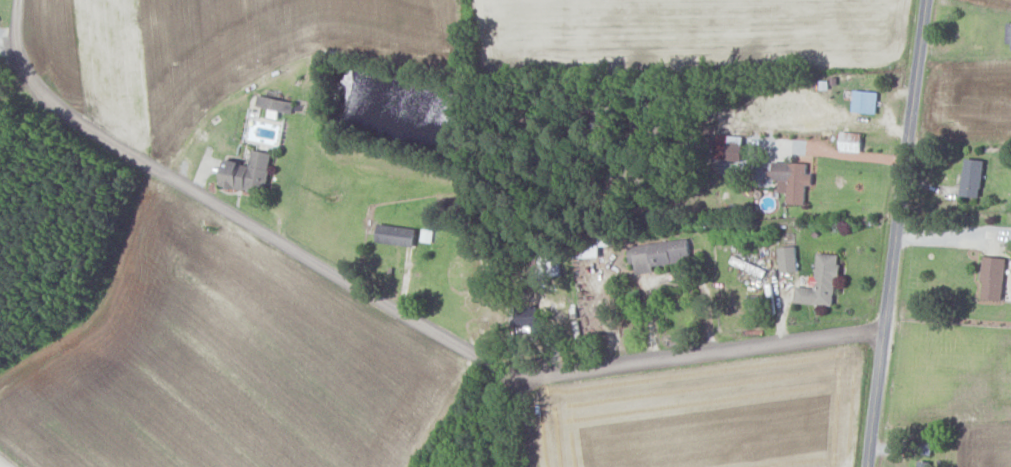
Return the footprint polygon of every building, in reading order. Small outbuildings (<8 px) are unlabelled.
[(878,90),(854,90),(853,112),(877,112),(878,90)] [(294,102),(258,94),(256,106),(269,108),(267,116),(277,119),(279,111),(291,114),(294,102)] [(840,151),(861,151),(862,132),(841,131),(840,151)] [(744,160),(744,143),(727,143),(727,160),(744,160)] [(272,152),(252,149),(250,163),(225,159),(221,186),(266,192),(272,152)] [(979,197),(986,161),(967,157),(960,194),(979,197)] [(808,162),(773,161),(772,179),(778,179),(778,191),(788,192),(787,203),(805,204),(806,185),(813,185),(813,173),(807,173),(808,162)] [(415,245),(416,227),(377,225),(376,243),(415,245)] [(599,245),(613,245),(613,231),(587,231),(588,245),(578,246),(578,257),(599,257),(599,245)] [(690,260),(688,239),(628,245),(630,264),(635,264),(636,274),(654,272),(653,263),(690,260)] [(797,271),(796,245),(779,246),(780,272),(797,271)] [(815,287),(796,286),(794,302),(835,306),(839,254),(818,252),(815,287)] [(1006,258),(984,256),(981,298),(1003,300),(1006,258)] [(537,324),(535,307),(515,309),(517,327),(537,324)]
